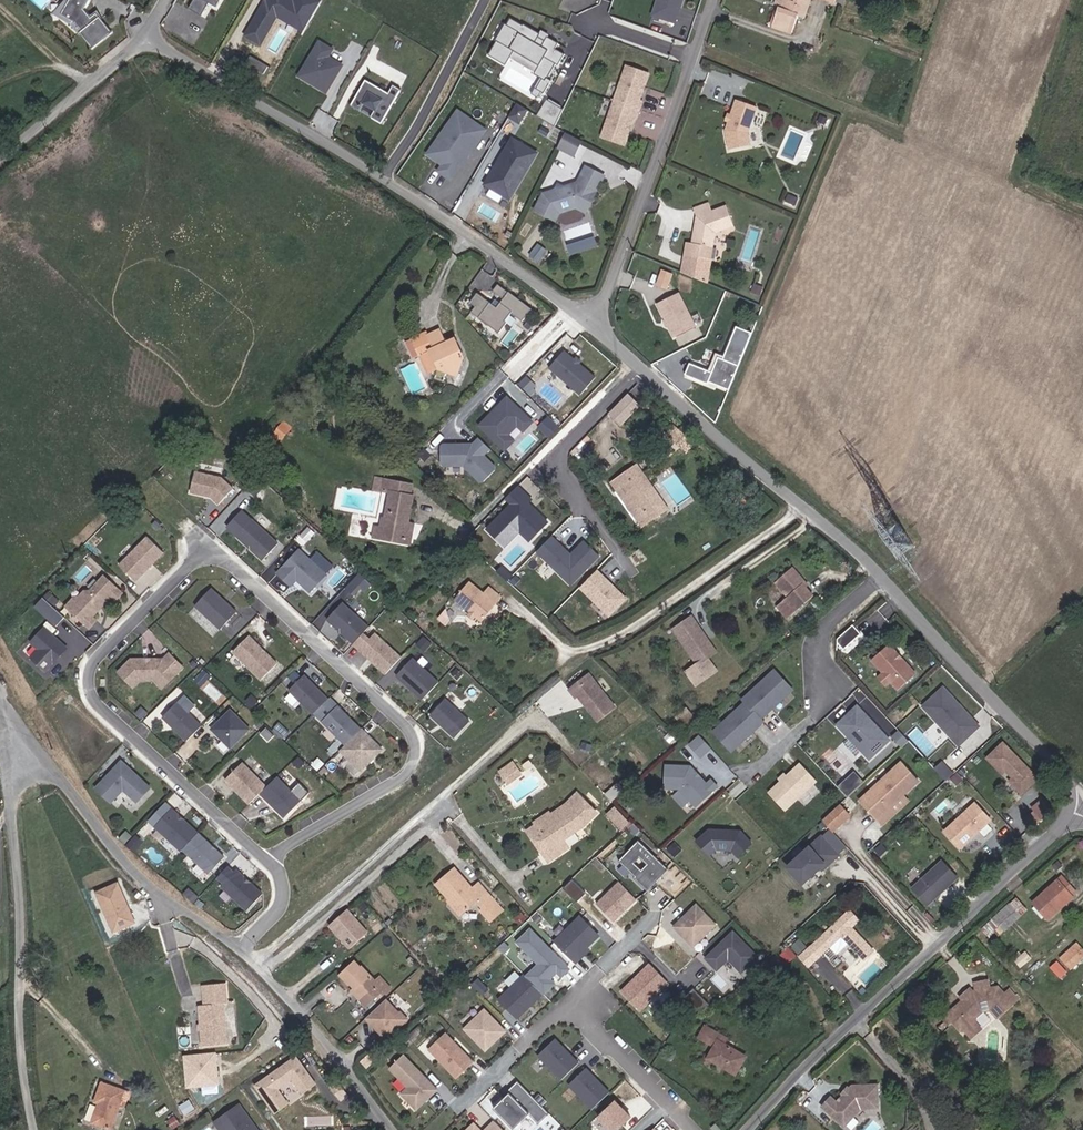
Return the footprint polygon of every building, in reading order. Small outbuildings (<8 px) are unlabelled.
[(63,6),(52,0),(42,12),(71,39),(73,37),(76,35),(68,25),(56,18),(63,6)] [(86,0),(52,0),(63,6),(56,18),(68,25),(76,35),(73,37),(86,53),(106,37),(91,17),(85,22),(79,13),(86,0)] [(185,9),(197,17),(205,4),(212,8),(217,0),(190,0),(185,9)] [(297,9),(288,3),(289,0),(288,0),(264,0),(262,3),(259,8),(257,7),(239,36),(253,45),(270,16),(280,22),(283,17),(290,21),(297,9)] [(299,6),(289,0),(288,3),(297,9),(299,6)] [(683,0),(659,0),(653,20),(674,27),(683,0)] [(776,3),(781,4),(773,26),(796,34),(803,15),(808,17),(814,0),(777,0),(776,3)] [(290,21),(283,17),(280,22),(287,26),(290,21)] [(552,52),(555,46),(544,40),(541,44),(535,40),(537,37),(520,27),(520,28),(508,21),(504,28),(502,27),(492,43),(493,44),(485,58),(502,68),(507,61),(511,54),(536,68),(532,75),(531,77),(539,81),(543,83),(544,82),(552,67),(555,68),(561,57),(552,52)] [(322,93),(338,66),(324,58),(328,51),(315,43),(304,61),(307,62),(302,71),(304,79),(314,85),(313,88),(322,93)] [(536,68),(511,54),(507,61),(532,75),(536,68)] [(304,79),(302,71),(307,62),(304,61),(295,77),(313,88),(314,85),(304,79)] [(630,65),(603,137),(626,146),(654,74),(630,65)] [(540,96),(548,84),(544,82),(543,83),(539,81),(533,91),(538,95),(540,96)] [(375,127),(395,92),(386,88),(380,100),(375,97),(377,93),(359,83),(344,109),(354,115),(358,106),(369,112),(364,120),(375,127)] [(535,101),(538,95),(533,91),(531,91),(528,97),(535,101)] [(729,131),(732,150),(752,147),(750,133),(760,108),(740,101),(729,131)] [(552,130),(560,113),(544,103),(534,119),(552,130)] [(516,126),(524,113),(514,107),(506,120),(516,126)] [(455,147),(470,126),(452,113),(422,157),(432,163),(436,157),(442,161),(433,174),(445,182),(465,154),(455,147)] [(465,154),(479,132),(470,126),(455,147),(465,154)] [(569,133),(562,146),(577,153),(583,140),(569,133)] [(507,203),(534,157),(510,143),(483,189),(507,203)] [(607,176),(589,167),(585,174),(604,183),(607,176)] [(539,210),(559,221),(563,213),(579,207),(584,199),(593,204),(604,183),(585,174),(581,183),(547,194),(539,210)] [(703,198),(707,184),(698,181),(694,194),(703,198)] [(593,204),(584,199),(579,207),(589,212),(593,204)] [(716,211),(713,204),(697,210),(700,218),(696,246),(692,245),(686,268),(710,277),(713,249),(715,236),(719,234),(738,228),(730,207),(716,211)] [(568,243),(571,254),(599,246),(596,235),(568,243)] [(663,269),(658,283),(666,285),(671,272),(663,269)] [(506,313),(518,321),(527,308),(503,291),(503,293),(492,285),(487,292),(498,299),(492,308),(472,294),(465,304),(478,313),(473,319),(495,333),(502,323),(500,321),(506,313)] [(660,304),(668,320),(671,326),(677,337),(697,328),(697,327),(692,318),(680,294),(660,304)] [(700,314),(692,318),(697,327),(702,324),(703,321),(700,314)] [(728,390),(751,334),(735,327),(722,356),(715,353),(708,371),(689,363),(684,375),(714,388),(716,385),(728,390)] [(468,358),(460,339),(449,343),(444,328),(432,333),(430,329),(408,338),(417,357),(423,354),(433,373),(444,371),(461,375),(468,358)] [(591,377),(560,351),(545,368),(576,394),(591,377)] [(526,375),(520,384),(531,391),(537,382),(526,375)] [(639,405),(628,394),(607,415),(618,427),(639,405)] [(492,417),(488,414),(477,426),(501,450),(510,441),(504,435),(514,425),(520,431),(528,422),(504,398),(492,410),(496,413),(492,417)] [(539,428),(551,436),(560,424),(548,415),(539,428)] [(441,445),(438,448),(438,463),(441,466),(461,466),(477,482),(481,481),(492,470),(492,466),(481,455),(487,449),(477,438),(471,445),(466,445),(463,447),(459,447),(457,445),(441,445)] [(624,465),(603,480),(634,525),(655,510),(624,465)] [(198,472),(193,492),(214,497),(222,504),(236,489),(224,478),(198,472)] [(389,490),(380,537),(412,543),(416,522),(410,521),(414,495),(412,494),(413,485),(391,480),(386,479),(384,489),(389,490)] [(534,538),(546,525),(530,511),(528,513),(524,508),(529,503),(521,495),(485,534),(503,550),(523,529),(534,538)] [(245,512),(229,526),(236,533),(251,520),(245,512)] [(280,543),(254,519),(239,535),(265,560),(280,543)] [(167,552),(151,536),(123,564),(139,580),(167,552)] [(549,536),(531,555),(533,553),(567,586),(595,557),(580,543),(564,559),(561,555),(563,553),(548,538),(549,536)] [(301,550),(279,573),(293,586),(298,579),(312,592),(328,574),(301,550)] [(808,583),(795,568),(778,584),(791,598),(780,607),(792,620),(817,597),(806,585),(808,583)] [(623,600),(594,572),(577,589),(606,617),(623,600)] [(69,605),(93,627),(100,619),(96,615),(104,607),(103,605),(105,602),(107,603),(114,596),(119,599),(126,592),(107,575),(94,589),(88,589),(82,596),(77,596),(69,605)] [(483,590),(469,578),(455,595),(469,608),(475,612),(481,618),(501,594),(489,583),(483,590)] [(223,597),(213,588),(197,605),(222,628),(238,611),(228,602),(227,603),(224,600),(225,599),(223,597)] [(69,616),(47,596),(39,605),(61,625),(69,616)] [(354,642),(370,626),(344,601),(328,618),(354,642)] [(439,615),(446,625),(455,618),(448,609),(439,615)] [(719,653),(695,618),(677,630),(702,665),(719,653)] [(855,623),(837,639),(844,647),(863,632),(855,623)] [(35,656),(50,670),(59,660),(58,656),(62,651),(65,654),(71,647),(49,626),(35,641),(42,648),(35,656)] [(386,673),(402,656),(376,632),(371,638),(364,632),(354,643),(369,657),(372,658),(374,660),(373,661),(386,673)] [(793,638),(788,632),(777,641),(782,647),(793,638)] [(251,635),(235,651),(263,679),(279,663),(251,635)] [(919,675),(905,659),(902,659),(900,656),(900,653),(893,645),(875,660),(883,669),(902,690),(919,675)] [(172,680),(186,666),(172,652),(166,658),(157,658),(154,658),(152,660),(148,660),(145,658),(134,658),(121,671),(136,686),(143,679),(147,679),(157,679),(161,674),(166,674),(172,680)] [(410,687),(423,698),(439,681),(413,657),(397,674),(407,684),(409,683),(411,685),(410,687)] [(712,733),(730,751),(750,732),(747,729),(750,726),(753,729),(761,722),(758,720),(765,712),(762,709),(765,706),(769,709),(789,690),(771,671),(740,700),(743,703),(712,733)] [(290,689),(314,713),(329,697),(316,685),(315,686),(313,684),(314,683),(312,681),(305,674),(290,689)] [(609,710),(584,678),(564,693),(571,701),(573,699),(593,723),(609,710)] [(985,728),(949,690),(929,709),(965,747),(985,728)] [(189,738),(204,724),(191,711),(198,704),(187,693),(165,715),(189,738)] [(445,697),(430,713),(455,736),(470,719),(445,697)] [(891,741),(855,703),(833,725),(868,762),(891,741)] [(362,727),(338,704),(323,719),(346,743),(362,727)] [(251,727),(232,708),(213,727),(232,746),(251,727)] [(675,720),(684,731),(695,721),(685,711),(675,720)] [(362,768),(383,747),(362,727),(341,748),(362,768)] [(699,759),(709,750),(697,737),(687,747),(699,759)] [(1041,778),(1022,758),(1007,744),(992,759),(1007,773),(1010,770),(1018,778),(1015,781),(1026,793),(1041,778)] [(125,759),(99,786),(114,800),(127,787),(140,800),(154,785),(141,773),(140,772),(135,772),(132,769),(134,767),(125,759)] [(237,787),(251,801),(268,784),(244,760),(227,777),(233,782),(238,784),(237,787)] [(950,775),(939,763),(932,769),(944,781),(950,775)] [(517,764),(508,770),(515,780),(524,774),(517,764)] [(815,781),(799,764),(767,794),(783,811),(815,781)] [(901,796),(916,782),(900,765),(859,803),(875,820),(901,796)] [(664,768),(663,790),(678,791),(695,808),(716,788),(710,781),(705,786),(688,768),(664,768)] [(508,770),(504,773),(511,783),(515,780),(508,770)] [(863,781),(853,771),(836,787),(846,798),(863,781)] [(954,785),(960,779),(954,773),(948,779),(954,785)] [(278,774),(262,791),(274,803),(275,803),(286,815),(303,798),(278,774)] [(569,804),(539,824),(548,837),(555,846),(545,853),(551,860),(571,847),(566,839),(584,826),(602,811),(582,791),(569,804)] [(881,826),(906,801),(901,796),(875,820),(881,826)] [(959,848),(989,819),(973,802),(943,831),(959,848)] [(200,830),(174,805),(156,825),(182,849),(200,830)] [(831,832),(849,816),(838,805),(820,821),(831,832)] [(622,829),(630,822),(616,806),(608,813),(622,829)] [(1034,826),(1045,817),(1039,809),(1028,819),(1034,826)] [(548,837),(539,824),(530,830),(540,844),(545,853),(555,846),(548,837)] [(845,848),(828,829),(820,837),(837,855),(845,848)] [(227,854),(200,830),(185,846),(211,871),(227,854)] [(708,831),(696,843),(709,857),(715,851),(730,851),(736,858),(750,844),(739,832),(708,831)] [(820,837),(786,868),(801,884),(823,864),(825,866),(837,855),(820,837)] [(668,871),(637,843),(618,864),(647,893),(668,871)] [(926,904),(955,877),(940,860),(910,888),(926,904)] [(230,863),(219,874),(225,880),(223,883),(249,907),(264,890),(238,866),(235,869),(230,863)] [(477,889),(459,869),(441,885),(466,914),(479,903),(492,918),(504,907),(483,884),(477,889)] [(1081,893),(1064,875),(1034,903),(1050,921),(1081,893)] [(572,881),(563,889),(577,903),(586,894),(572,881)] [(636,901),(619,884),(596,906),(613,923),(636,901)] [(119,885),(98,894),(115,933),(136,924),(119,885)] [(985,928),(993,936),(998,931),(1001,935),(1030,909),(1018,897),(985,928)] [(716,925),(696,904),(674,927),(693,947),(716,925)] [(369,932),(347,908),(326,928),(348,951),(369,932)] [(860,921),(846,908),(811,943),(810,944),(800,955),(809,965),(827,945),(835,952),(846,940),(863,956),(872,946),(853,928),(860,921)] [(597,937),(579,918),(553,943),(574,964),(580,958),(578,956),(597,937)] [(568,970),(529,931),(517,943),(539,966),(533,972),(532,971),(526,978),(542,995),(553,985),(549,980),(551,978),(549,976),(551,974),(554,971),(560,977),(568,970)] [(733,932),(707,959),(717,970),(729,958),(742,971),(757,956),(733,932)] [(801,938),(793,945),(799,953),(808,946),(801,938)] [(1074,970),(1082,962),(1082,946),(1080,943),(1064,959),(1074,970)] [(1058,959),(1051,966),(1062,978),(1069,971),(1058,959)] [(633,980),(620,992),(639,1011),(667,984),(649,965),(637,977),(637,979),(635,981),(633,980)] [(357,971),(355,973),(348,966),(333,978),(342,989),(344,988),(350,995),(347,998),(359,1010),(372,998),(376,1001),(384,994),(375,983),(370,986),(357,971)] [(531,1007),(542,995),(523,975),(497,1000),(516,1020),(528,1009),(526,1007),(529,1005),(531,1007)] [(988,981),(976,984),(978,992),(973,993),(964,1002),(948,1017),(962,1032),(968,1033),(970,1032),(977,1026),(978,1023),(979,1017),(986,1011),(992,1010),(1000,1018),(1015,1004),(1006,995),(999,987),(990,989),(988,981)] [(229,985),(207,987),(208,1006),(202,1007),(204,1047),(229,1046),(226,1006),(230,1005),(229,985)] [(683,999),(696,1013),(708,1006),(692,989),(683,999)] [(970,990),(961,999),(964,1002),(973,993),(970,990)] [(1020,999),(1011,990),(1006,995),(1015,1004),(1020,999)] [(381,1005),(361,1023),(379,1043),(399,1025),(381,1005)] [(504,1032),(483,1010),(463,1029),(485,1051),(504,1032)] [(710,1023),(702,1036),(717,1045),(710,1057),(738,1073),(749,1053),(729,1042),(733,1036),(710,1023)] [(968,1033),(974,1039),(984,1030),(978,1023),(977,1026),(970,1032),(968,1033)] [(428,1050),(456,1079),(472,1063),(444,1033),(428,1050)] [(578,1064),(554,1040),(537,1056),(561,1081),(578,1064)] [(217,1052),(181,1056),(185,1088),(220,1085),(217,1052)] [(399,1093),(415,1109),(435,1089),(425,1078),(423,1080),(419,1076),(421,1074),(402,1055),(388,1068),(406,1087),(399,1093)] [(254,1087),(274,1115),(286,1106),(276,1090),(290,1080),(301,1095),(313,1086),(294,1059),(254,1087)] [(592,1110),(609,1094),(585,1069),(568,1086),(592,1110)] [(548,1114),(517,1082),(506,1092),(509,1096),(505,1100),(503,1099),(492,1110),(512,1129),(513,1129),(528,1115),(538,1125),(548,1114)] [(834,1096),(826,1105),(849,1124),(864,1105),(881,1104),(880,1082),(855,1084),(840,1101),(834,1096)] [(346,1096),(336,1083),(329,1088),(339,1102),(346,1096)] [(101,1085),(95,1104),(98,1105),(97,1108),(96,1107),(91,1124),(108,1129),(111,1129),(119,1108),(123,1110),(125,1104),(121,1102),(124,1093),(101,1085)] [(614,1102),(598,1118),(609,1129),(618,1129),(630,1118),(614,1102)] [(213,1124),(217,1129),(254,1129),(238,1107),(213,1124)] [(657,1125),(661,1129),(672,1129),(664,1119),(657,1125)]
